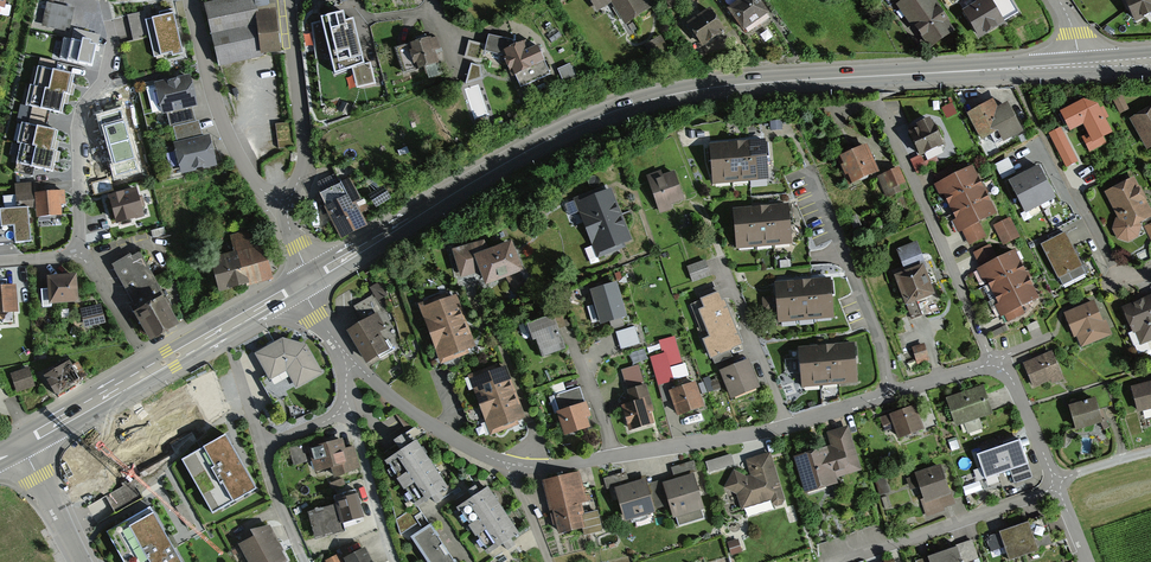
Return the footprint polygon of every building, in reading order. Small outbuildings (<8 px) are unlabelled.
[(260,56),(281,54),(276,0),(222,0),(203,5),(218,67),(260,56)] [(595,14),(612,4),(625,25),(653,8),(648,0),(587,0),(595,14)] [(729,11),(745,32),(767,15),(756,0),(744,0),(729,11)] [(907,0),(897,7),(913,29),(916,27),(932,48),(956,31),(934,0),(907,0)] [(962,10),(978,38),(1004,23),(1003,21),(1017,13),(1010,0),(980,0),(962,10)] [(1134,24),(1150,15),(1150,0),(1123,0),(1134,24)] [(73,9),(48,3),(43,25),(68,31),(73,9)] [(344,10),(321,16),(335,73),(364,62),(353,18),(346,20),(344,10)] [(723,32),(706,10),(684,27),(701,49),(723,32)] [(79,39),(70,37),(65,64),(94,70),(99,45),(102,46),(107,20),(83,15),(79,39)] [(182,55),(173,16),(147,22),(156,58),(172,54),(173,57),(182,55)] [(514,40),(489,34),(486,44),(484,51),(503,56),(513,77),(516,75),(521,87),(551,73),(537,44),(530,47),(526,39),(516,44),(514,40)] [(430,37),(395,49),(405,75),(439,62),(436,54),(443,51),(437,36),(430,39),(430,37)] [(484,51),(486,44),(469,40),(464,57),(481,62),(484,51)] [(352,68),(357,86),(375,82),(371,63),(352,68)] [(481,66),(471,63),(466,83),(482,78),(481,66)] [(570,65),(558,70),(564,83),(576,78),(570,65)] [(38,69),(34,88),(69,96),(73,97),(76,86),(73,85),(74,76),(38,69)] [(190,76),(155,86),(163,115),(167,114),(171,129),(174,128),(197,122),(193,108),(198,107),(190,76)] [(467,89),(476,119),(490,115),(480,85),(467,89)] [(68,105),(69,96),(34,88),(31,88),(27,107),(61,114),(64,104),(68,105)] [(1122,93),(1111,98),(1119,115),(1130,110),(1122,93)] [(995,96),(968,111),(982,137),(997,129),(1003,140),(1024,129),(1008,99),(999,104),(995,96)] [(1085,101),(1061,113),(1070,131),(1084,124),(1089,135),(1084,138),(1090,151),(1105,143),(1103,139),(1112,135),(1097,106),(1085,101)] [(1130,118),(1147,151),(1150,149),(1150,107),(1130,118)] [(930,120),(916,127),(918,131),(910,134),(920,155),(921,157),(945,145),(935,125),(933,126),(930,120)] [(178,144),(174,145),(181,175),(216,166),(208,136),(203,138),(199,122),(197,122),(174,128),(178,144)] [(19,144),(22,145),(57,153),(59,142),(55,141),(58,132),(23,124),(19,144)] [(133,128),(112,124),(109,137),(114,138),(105,180),(126,185),(133,152),(129,151),(133,128)] [(1058,128),(1047,134),(1065,167),(1076,161),(1058,128)] [(761,141),(744,143),(747,180),(764,179),(761,141)] [(744,143),(726,145),(730,182),(747,180),(744,143)] [(60,154),(57,153),(22,145),(17,165),(53,173),(55,163),(58,163),(60,154)] [(726,145),(709,146),(712,184),(730,182),(726,145)] [(866,146),(838,158),(850,185),(878,173),(866,146)] [(923,162),(921,157),(920,155),(910,159),(918,175),(940,164),(937,156),(923,162)] [(1005,180),(1018,173),(1010,158),(997,165),(1005,180)] [(934,183),(941,199),(976,184),(969,168),(934,183)] [(899,169),(879,178),(888,198),(908,189),(899,169)] [(1038,204),(1052,197),(1036,169),(1023,176),(1038,204)] [(661,170),(646,176),(659,214),(674,209),(672,203),(683,199),(674,171),(663,175),(661,170)] [(1025,211),(1038,204),(1023,176),(1010,183),(1025,211)] [(340,183),(342,185),(320,196),(341,239),(367,226),(357,205),(362,202),(350,178),(340,183)] [(1105,191),(1119,217),(1116,218),(1113,229),(1118,238),(1127,243),(1137,238),(1142,228),(1140,225),(1150,220),(1150,212),(1135,178),(1105,191)] [(40,184),(15,185),(16,203),(27,202),(27,208),(36,207),(37,219),(62,217),(61,204),(65,204),(64,193),(41,194),(40,184)] [(941,199),(949,215),(983,200),(976,184),(941,199)] [(383,187),(368,197),(376,209),(391,199),(383,187)] [(137,190),(109,198),(117,226),(145,218),(143,211),(145,208),(142,197),(139,197),(137,190)] [(571,205),(581,230),(619,215),(609,190),(571,205)] [(949,215),(956,231),(990,216),(983,200),(949,215)] [(786,205),(769,207),(773,246),(789,244),(786,205)] [(769,207),(752,208),(756,247),(773,246),(769,207)] [(752,208),(735,210),(739,249),(756,247),(752,208)] [(0,211),(0,215),(1,228),(0,228),(0,245),(29,243),(27,209),(0,211)] [(862,214),(847,220),(852,232),(867,226),(862,214)] [(581,230),(590,255),(628,240),(619,215),(581,230)] [(1013,215),(995,223),(1003,243),(1022,235),(1013,215)] [(982,223),(965,232),(971,244),(989,235),(982,223)] [(1063,232),(1039,244),(1057,279),(1081,267),(1063,232)] [(485,239),(452,248),(459,278),(480,272),(484,284),(523,269),(511,240),(487,248),(485,239)] [(268,273),(259,242),(205,259),(215,290),(268,273)] [(905,273),(894,278),(906,307),(935,296),(924,269),(928,267),(918,242),(897,251),(905,273)] [(112,265),(139,312),(163,299),(166,297),(140,252),(132,257),(131,254),(112,265)] [(977,270),(985,286),(1019,269),(1011,253),(977,270)] [(705,261),(687,267),(692,282),(710,276),(705,261)] [(985,286),(993,301),(1027,285),(1019,269),(985,286)] [(78,276),(47,278),(48,290),(38,291),(39,309),(52,308),(52,305),(79,304),(78,276)] [(830,280),(811,281),(815,319),(833,318),(830,280)] [(616,281),(590,289),(601,323),(610,320),(622,316),(626,315),(616,281)] [(811,281),(793,283),(796,321),(815,319),(811,281)] [(793,283),(775,284),(778,322),(796,321),(793,283)] [(993,301),(1001,317),(1035,301),(1027,285),(993,301)] [(0,287),(0,315),(15,314),(13,286),(0,287)] [(732,319),(724,299),(722,300),(718,291),(701,299),(701,300),(690,305),(701,331),(706,329),(732,319)] [(420,306),(429,333),(465,320),(455,294),(420,306)] [(134,315),(149,343),(178,327),(163,299),(139,312),(134,315)] [(1121,311),(1136,347),(1150,341),(1150,299),(1121,311)] [(1093,301),(1062,315),(1078,350),(1109,336),(1093,301)] [(101,305),(80,310),(85,328),(106,323),(101,305)] [(549,316),(525,325),(537,355),(561,346),(549,316)] [(622,316),(610,320),(612,329),(625,325),(622,316)] [(374,317),(348,333),(365,362),(392,346),(374,317)] [(744,349),(732,319),(706,329),(709,335),(702,338),(710,359),(712,358),(715,364),(734,357),(733,354),(744,349)] [(429,333),(438,359),(474,347),(465,320),(429,333)] [(635,327),(616,332),(621,349),(640,343),(635,327)] [(650,357),(658,385),(674,380),(670,365),(681,362),(674,337),(658,341),(662,353),(650,357)] [(280,340),(254,354),(269,381),(285,372),(294,389),(321,373),(305,347),(280,340)] [(924,343),(912,346),(916,363),(929,359),(924,343)] [(853,344),(834,346),(838,385),(857,383),(853,344)] [(834,346),(815,348),(819,386),(838,385),(834,346)] [(815,348),(797,350),(800,388),(819,386),(815,348)] [(1050,355),(1022,364),(1031,389),(1059,380),(1050,355)] [(750,359),(720,370),(730,398),(760,386),(750,359)] [(69,363),(44,377),(57,400),(83,385),(80,381),(85,378),(77,363),(71,366),(69,363)] [(638,366),(622,371),(626,385),(642,380),(638,366)] [(468,380),(478,406),(515,393),(506,367),(468,380)] [(31,371),(11,376),(15,393),(35,388),(31,371)] [(695,381),(669,390),(677,415),(703,406),(695,381)] [(1130,387),(1135,412),(1150,409),(1150,382),(1130,387)] [(631,403),(621,406),(629,431),(655,422),(652,411),(654,411),(646,384),(627,390),(631,403)] [(554,396),(559,410),(585,402),(580,387),(554,396)] [(982,388),(945,401),(954,426),(991,413),(982,388)] [(478,406),(487,432),(524,419),(515,393),(478,406)] [(1097,399),(1068,408),(1076,431),(1104,423),(1097,399)] [(559,410),(556,411),(564,435),(590,427),(586,417),(590,416),(586,402),(585,402),(559,410)] [(914,407),(882,418),(886,430),(894,427),(899,440),(922,432),(914,407)] [(395,423),(403,428),(408,420),(400,415),(395,423)] [(829,448),(795,458),(806,496),(837,486),(835,478),(862,470),(848,424),(824,431),(829,448)] [(257,488),(224,435),(180,461),(212,515),(257,488)] [(335,480),(345,476),(361,467),(354,445),(346,448),(343,438),(308,450),(316,474),(331,469),(335,480)] [(1020,439),(977,454),(986,479),(1010,470),(1029,464),(1020,439)] [(384,460),(399,484),(428,465),(414,442),(384,460)] [(305,445),(293,450),(298,464),(310,459),(305,445)] [(731,453),(706,462),(709,472),(735,463),(731,453)] [(734,470),(725,487),(738,495),(742,511),(770,503),(771,506),(777,509),(783,506),(784,501),(770,453),(746,460),(751,475),(746,477),(734,470)] [(694,461),(672,468),(675,478),(694,472),(697,471),(694,461)] [(919,486),(923,498),(920,499),(926,517),(945,510),(945,507),(956,503),(942,462),(913,472),(914,476),(907,478),(911,489),(919,486)] [(1029,464),(1010,470),(1014,483),(1033,476),(1029,464)] [(399,484),(413,507),(443,488),(428,465),(399,484)] [(580,471),(542,481),(550,510),(554,509),(560,533),(582,528),(584,527),(580,514),(585,513),(582,504),(591,502),(589,491),(585,492),(580,471)] [(675,478),(663,482),(673,518),(676,517),(679,525),(703,518),(701,509),(705,508),(694,472),(675,478)] [(614,487),(628,483),(626,473),(604,478),(607,488),(614,487)] [(628,483),(614,487),(624,519),(654,511),(645,478),(628,483)] [(132,490),(110,494),(113,509),(135,505),(132,490)] [(336,507),(310,515),(317,539),(345,532),(343,526),(364,520),(355,490),(333,496),(336,507)] [(457,509),(472,531),(502,513),(487,490),(457,509)] [(150,507),(104,532),(120,561),(181,561),(150,507)] [(585,513),(580,514),(584,527),(582,528),(583,535),(602,530),(597,510),(585,513)] [(472,531),(486,554),(516,536),(502,513),(472,531)] [(1040,516),(1019,523),(1029,550),(1049,542),(1040,516)] [(401,533),(419,527),(416,518),(398,524),(401,533)] [(1019,523),(999,531),(1008,557),(1029,550),(1019,523)] [(411,540),(427,561),(453,561),(429,527),(411,540)] [(239,544),(247,561),(287,561),(271,529),(239,544)] [(948,549),(953,561),(978,561),(971,541),(948,549)] [(346,561),(374,561),(367,547),(344,558),(346,561)] [(926,557),(928,561),(953,561),(948,549),(926,557)]
